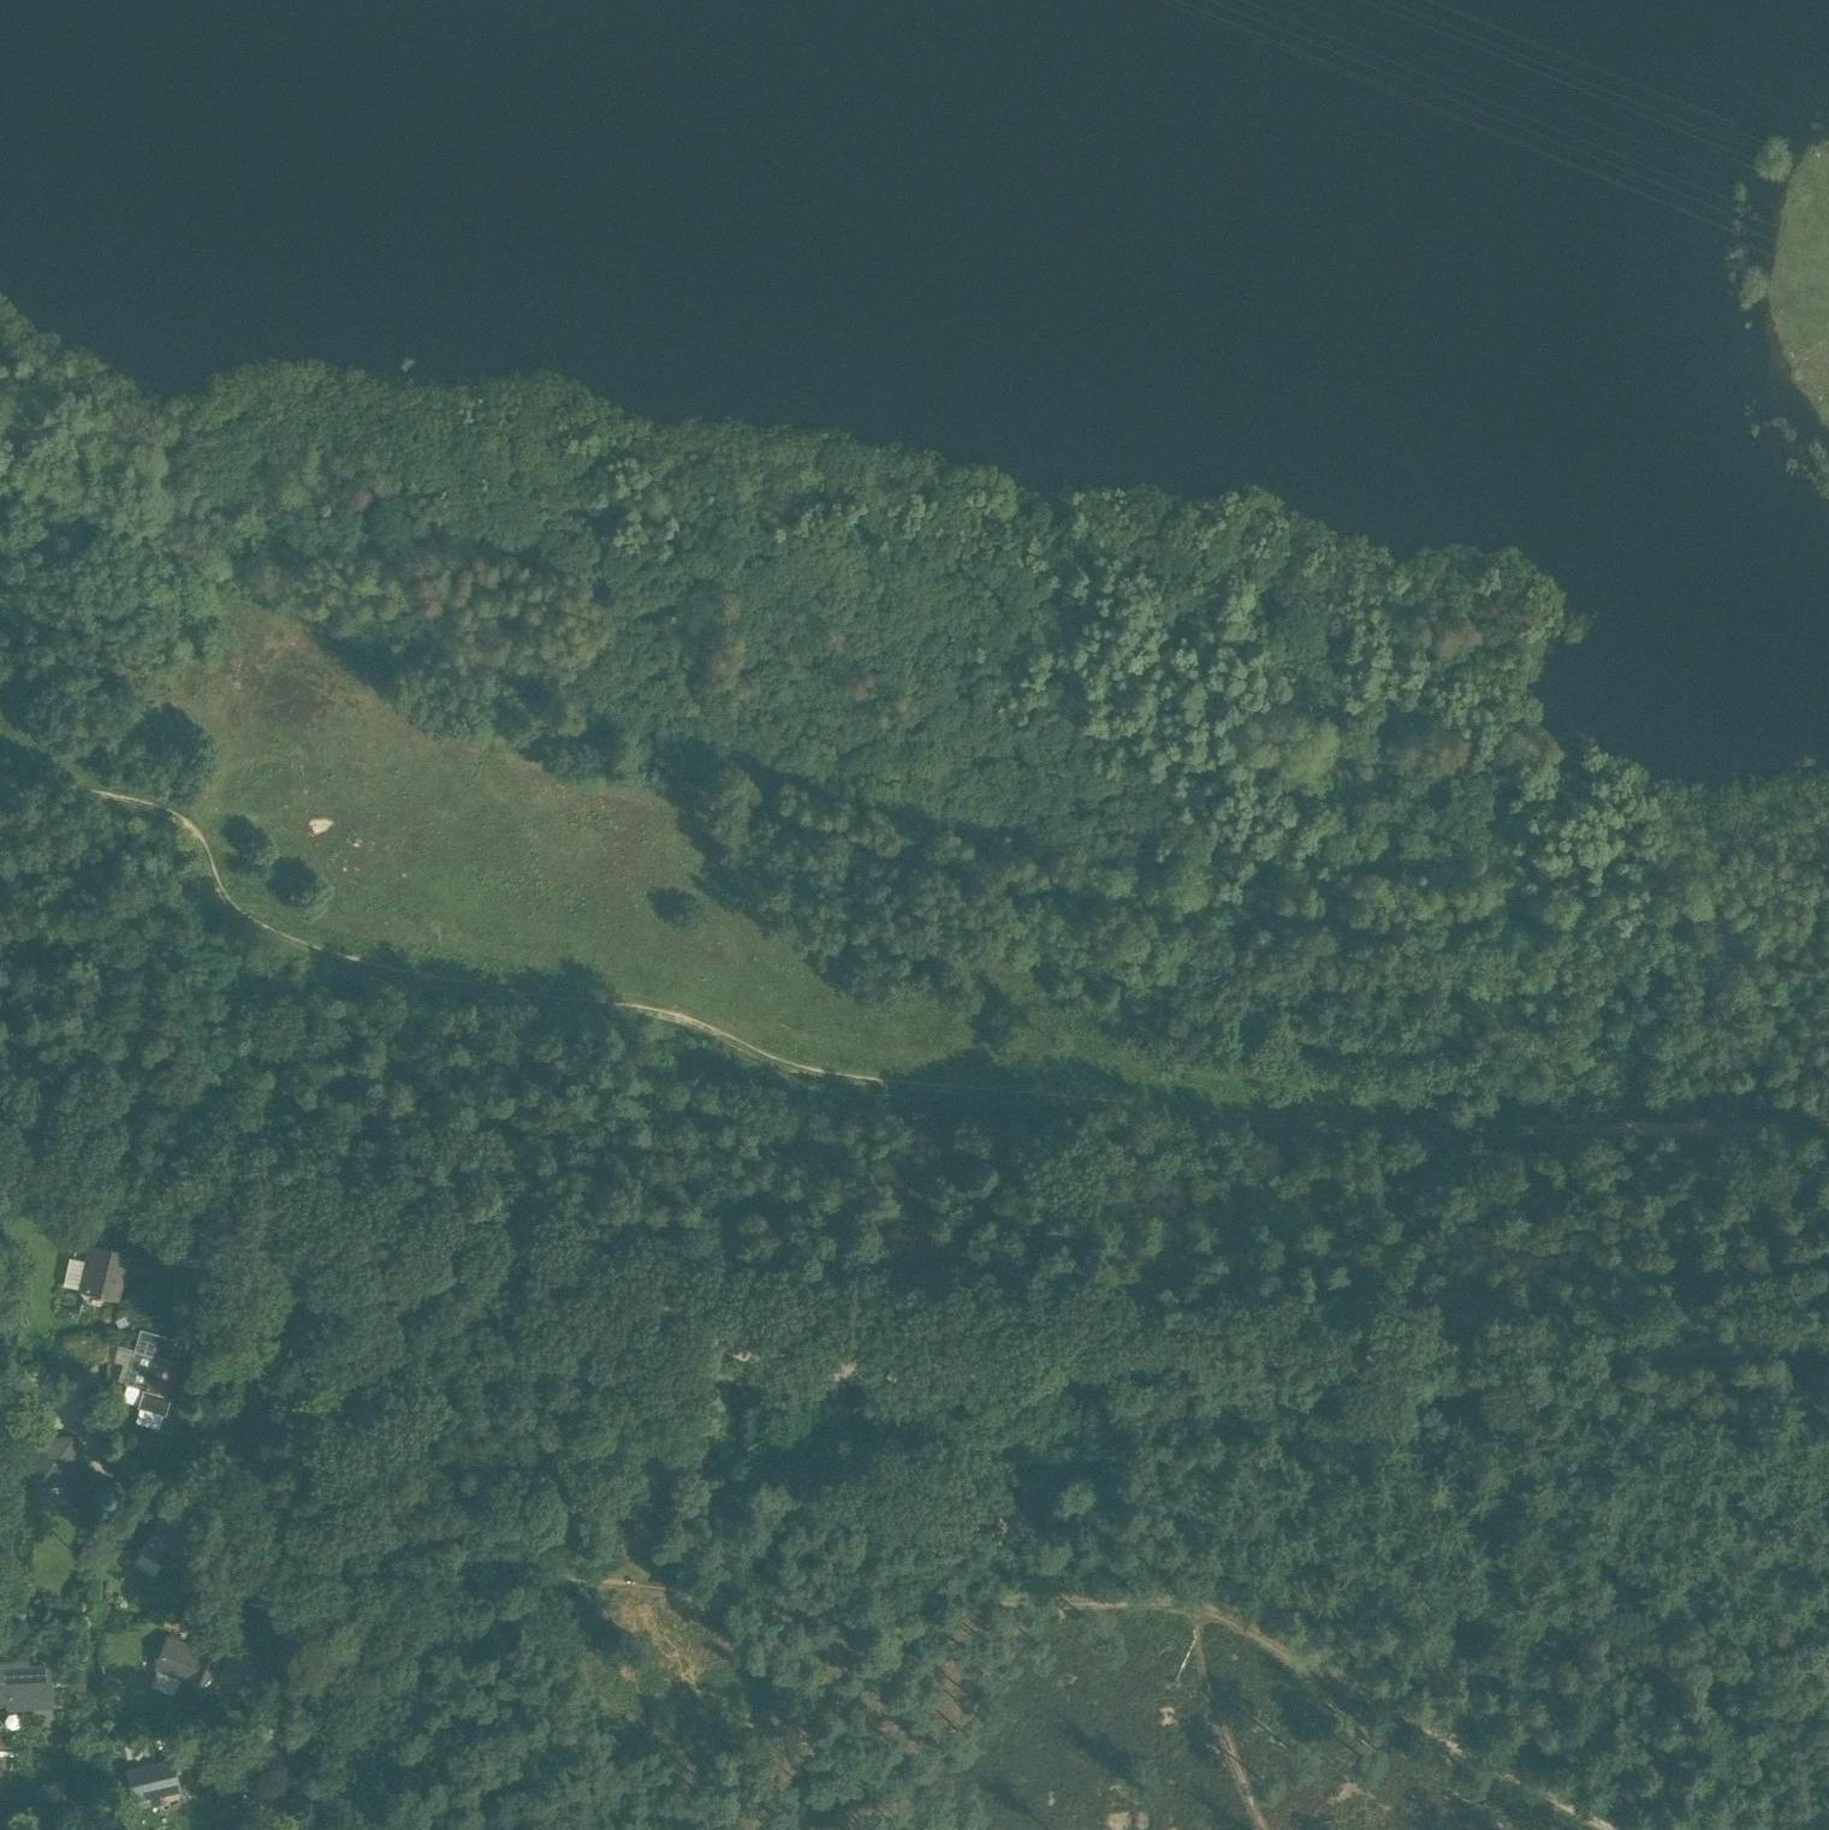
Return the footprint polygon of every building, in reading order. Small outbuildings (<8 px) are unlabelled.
[(137,1256),(89,1244),(77,1291),(119,1302),(126,1273),(132,1274),(137,1256)] [(129,1325),(144,1319),(138,1307),(124,1313),(129,1325)] [(139,1325),(124,1384),(142,1389),(147,1390),(143,1405),(167,1412),(171,1396),(175,1397),(183,1364),(181,1363),(188,1335),(175,1332),(175,1334),(139,1325)] [(93,1339),(90,1327),(65,1334),(69,1346),(93,1339)] [(50,1439),(35,1439),(37,1485),(76,1483),(74,1438),(58,1439),(58,1440),(50,1440),(50,1439)] [(227,1515),(237,1521),(246,1505),(236,1499),(227,1515)] [(192,1564),(211,1534),(171,1507),(163,1520),(161,1519),(158,1524),(160,1525),(143,1551),(164,1565),(172,1551),(192,1564)] [(32,1617),(16,1610),(11,1623),(26,1630),(32,1617)] [(195,1644),(168,1634),(154,1668),(182,1678),(179,1684),(212,1697),(230,1652),(197,1639),(195,1644)] [(49,1702),(47,1665),(29,1667),(28,1659),(0,1661),(0,1698),(13,1697),(13,1704),(49,1702)] [(256,1726),(256,1712),(243,1712),(243,1709),(219,1709),(220,1727),(256,1726)] [(243,1745),(235,1746),(236,1760),(244,1760),(243,1745)] [(134,1799),(178,1789),(171,1757),(127,1767),(134,1799)]
